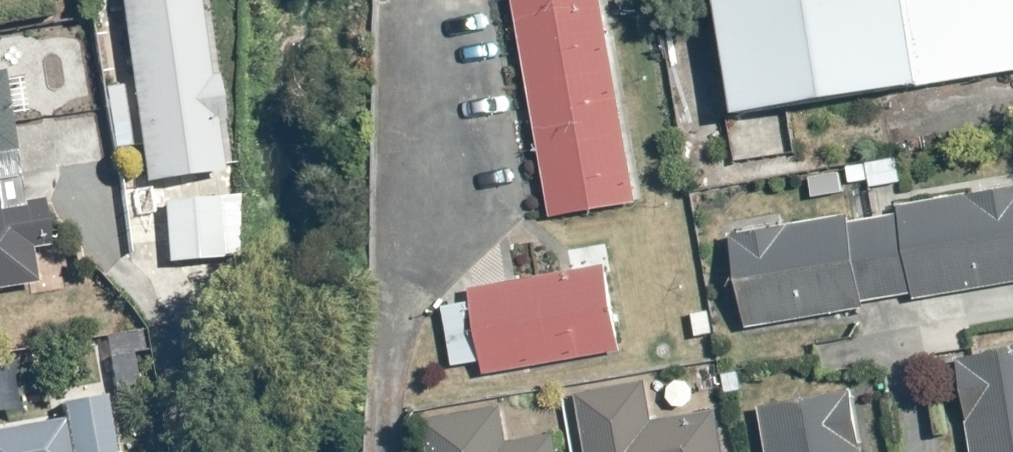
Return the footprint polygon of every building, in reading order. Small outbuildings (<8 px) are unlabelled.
[(144,188),(221,178),(196,0),(117,0),(144,188)] [(635,202),(600,0),(514,0),(551,219),(635,202)] [(707,94),(890,62),(879,0),(690,0),(707,94)] [(1,72),(0,72),(0,291),(34,286),(28,250),(49,247),(42,203),(20,204),(1,72)] [(746,329),(1012,285),(1012,192),(730,239),(746,329)] [(208,198),(147,196),(146,253),(207,254),(208,198)] [(604,266),(470,290),(484,377),(621,353),(604,266)] [(960,360),(972,451),(1012,451),(1012,352),(960,360)] [(106,396),(103,381),(52,391),(55,405),(62,404),(69,451),(114,451),(106,396)] [(576,395),(585,451),(722,451),(714,413),(652,424),(645,384),(576,395)] [(758,408),(766,451),(861,451),(850,393),(758,408)] [(416,451),(557,451),(554,437),(507,444),(501,410),(412,424),(416,451)] [(58,423),(0,433),(0,451),(63,451),(58,423)]
